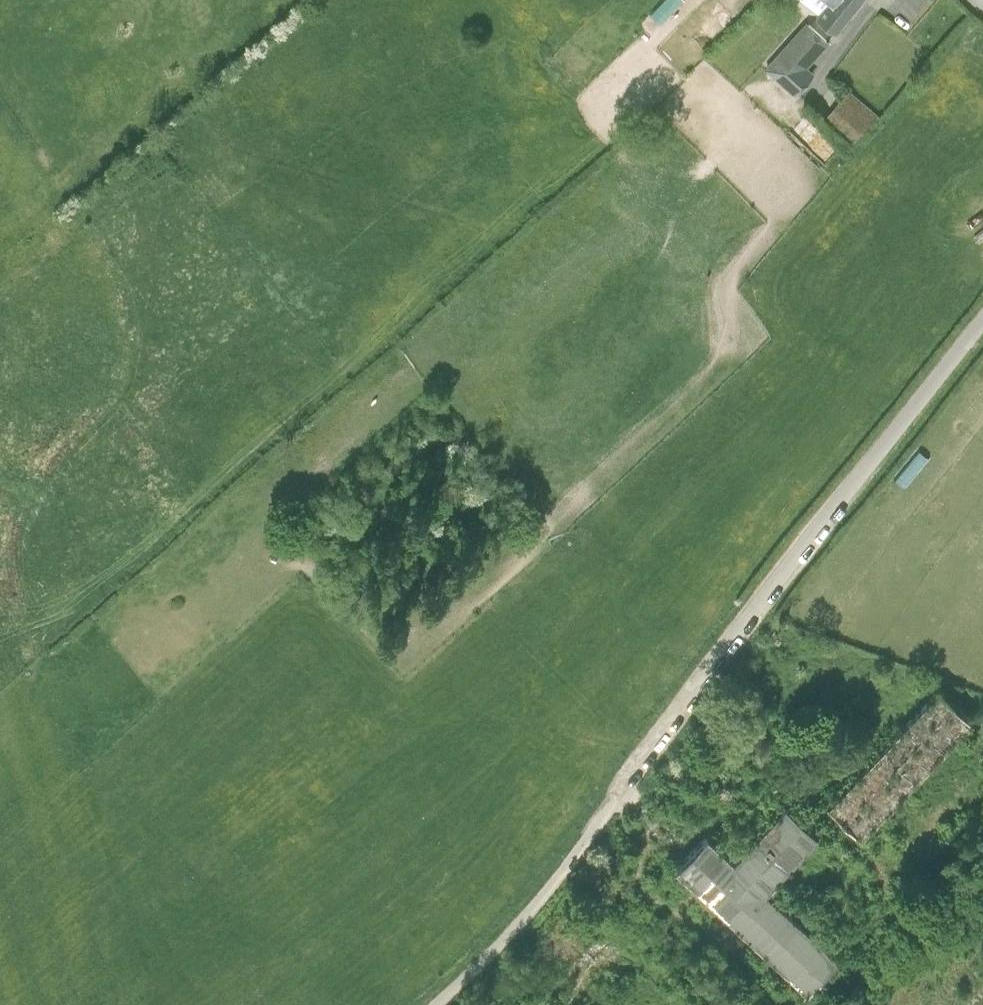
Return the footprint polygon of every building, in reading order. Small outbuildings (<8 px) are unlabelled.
[(817,17),(837,33),(863,0),(831,0),(817,17)] [(829,43),(807,23),(767,68),(797,94),(814,74),(807,68),(829,43)] [(881,116),(849,90),(825,119),(857,145),(881,116)] [(973,728),(938,694),(826,808),(860,842),(973,728)] [(782,810),(730,865),(701,839),(670,872),(804,997),(836,964),(761,894),(813,839),(782,810)]
